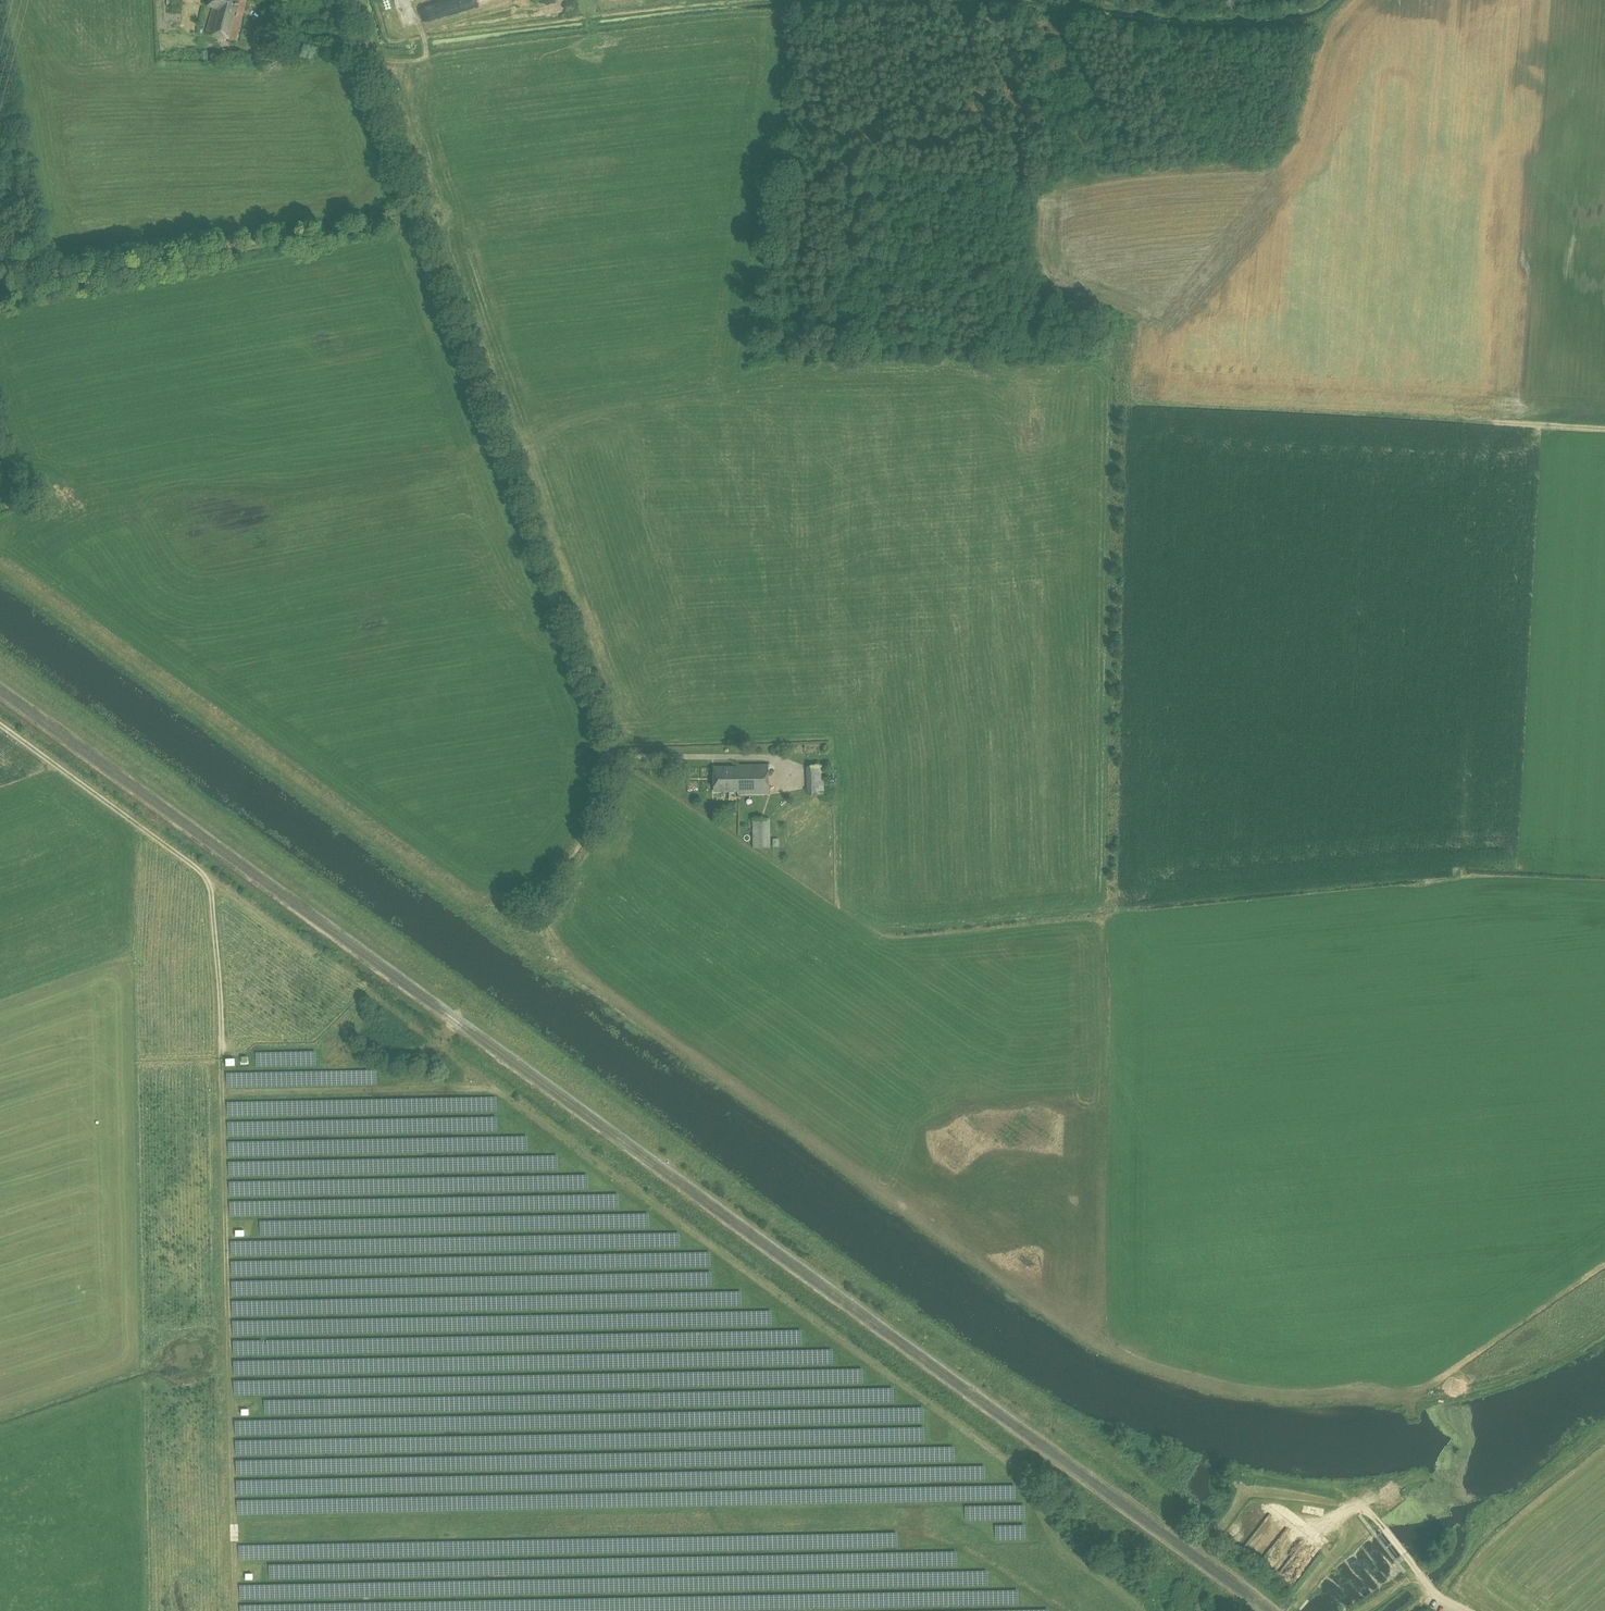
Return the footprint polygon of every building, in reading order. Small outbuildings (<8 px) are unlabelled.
[(235,40),(242,15),(243,15),(247,0),(210,0),(208,6),(213,8),(207,33),(235,40)] [(738,791),(738,794),(768,793),(768,764),(738,765),(738,767),(714,767),(715,791),(738,791)] [(806,766),(808,795),(825,794),(823,765),(806,766)] [(753,818),(753,848),(770,847),(770,818),(753,818)] [(1309,1502),(1307,1513),(1321,1516),(1323,1505),(1309,1502)] [(1295,1562),(1305,1572),(1324,1554),(1315,1544),(1295,1562)]
